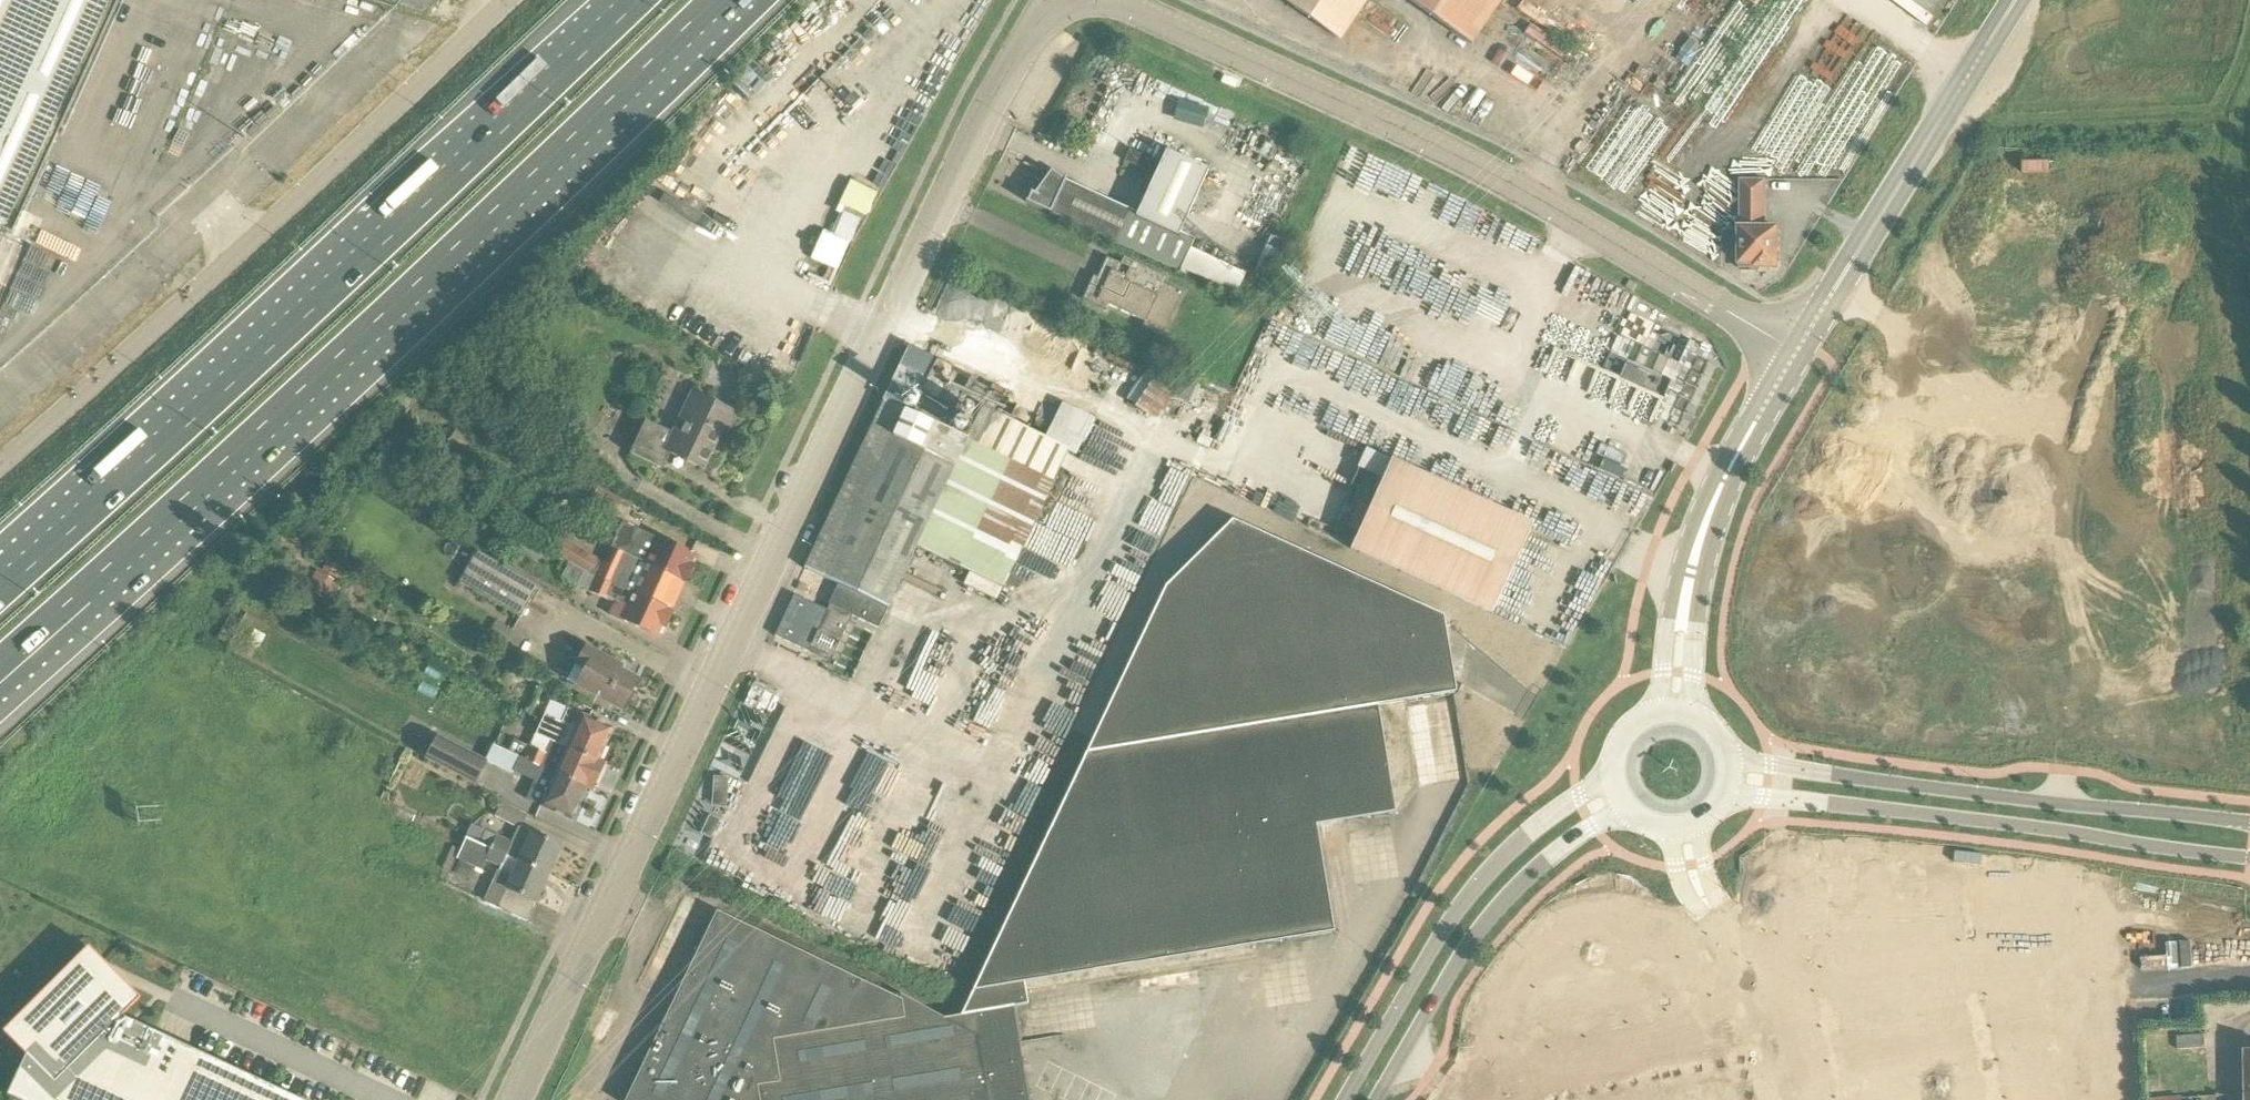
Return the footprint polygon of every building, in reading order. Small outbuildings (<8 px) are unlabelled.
[(12,236),(120,0),(0,0),(0,230),(12,236)] [(1338,38),(1365,0),(1284,0),(1338,38)] [(1498,5),(1491,0),(1409,0),(1471,44),(1498,5)] [(1224,75),(1221,82),(1235,88),(1238,82),(1224,75)] [(1136,213),(1065,181),(1067,178),(1065,177),(1064,180),(1052,174),(1051,176),(1048,183),(1044,181),(1042,185),(1038,195),(1033,193),(1033,194),(1029,202),(1026,201),(1025,202),(1050,213),(1179,272),(1194,240),(1178,233),(1187,212),(1188,213),(1207,171),(1165,151),(1136,213)] [(1765,180),(1741,180),(1741,263),(1756,263),(1756,267),(1778,267),(1778,228),(1765,228),(1765,180)] [(1093,276),(1082,300),(1106,311),(1109,306),(1144,322),(1142,328),(1163,337),(1183,293),(1164,284),(1167,278),(1124,258),(1121,264),(1107,257),(1097,277),(1093,276)] [(913,414),(884,400),(806,568),(838,584),(884,606),(888,607),(916,547),(1003,587),(1068,452),(1075,455),(1092,419),(1061,404),(1045,439),(981,407),(965,440),(947,431),(955,413),(954,412),(971,378),(954,369),(936,404),(922,396),(913,414)] [(723,428),(729,430),(737,415),(699,397),(680,436),(646,420),(631,453),(662,468),(662,467),(660,466),(667,450),(704,468),(723,428)] [(416,453),(409,466),(426,475),(433,461),(416,453)] [(1532,525),(1390,460),(1350,549),(1491,613),(1532,525)] [(613,515),(621,500),(621,499),(598,486),(597,488),(589,483),(582,495),(591,500),(590,502),(613,515)] [(611,548),(683,581),(687,583),(695,566),(690,564),(695,555),(623,523),(611,548)] [(1393,805),(1377,706),(1455,693),(1444,620),(1232,523),(1163,590),(961,1015),(944,1018),(903,995),(900,999),(717,911),(626,1099),(1028,1099),(1013,1007),(1028,1004),(1024,982),(1333,932),(1315,826),(1394,813),(1393,805)] [(683,581),(611,548),(608,547),(601,561),(562,539),(554,553),(570,562),(598,578),(670,610),(683,581)] [(520,618),(539,586),(477,550),(459,582),(520,618)] [(334,552),(323,571),(338,579),(349,561),(334,552)] [(570,562),(562,576),(591,593),(616,604),(611,615),(632,625),(631,627),(634,628),(635,626),(658,637),(662,627),(666,629),(674,612),(670,610),(598,578),(570,562)] [(304,596),(321,605),(334,581),(317,571),(304,596)] [(795,596),(776,637),(810,653),(813,647),(834,657),(854,615),(875,625),(884,606),(838,584),(825,611),(795,596)] [(585,670),(577,686),(622,711),(638,679),(610,664),(612,660),(586,646),(576,665),(585,670)] [(554,742),(554,741),(599,761),(614,729),(567,708),(561,721),(545,714),(536,734),(554,742)] [(481,785),(491,765),(440,739),(430,758),(481,785)] [(554,741),(554,742),(548,754),(515,739),(509,751),(529,760),(529,761),(529,763),(587,788),(593,791),(605,764),(599,761),(554,741)] [(587,788),(529,763),(529,761),(513,754),(507,767),(537,780),(528,800),(542,806),(542,807),(573,821),(587,788)] [(494,818),(519,829),(519,828),(521,829),(527,815),(501,804),(494,818)] [(475,827),(469,840),(548,876),(561,846),(532,833),(532,834),(521,829),(519,828),(519,829),(512,844),(475,827)] [(484,902),(527,922),(548,876),(469,840),(467,839),(458,860),(483,871),(487,862),(500,867),(484,902)] [(2099,900),(2098,966),(2249,967),(2249,900),(2099,900)] [(91,943),(4,1031),(28,1054),(9,1095),(20,1099),(315,1099),(125,1013),(144,995),(91,943)] [(2205,1029),(2147,1033),(2150,1084),(2208,1081),(2205,1029)] [(1755,1055),(1563,1095),(1563,1099),(1764,1099),(1755,1055)]
